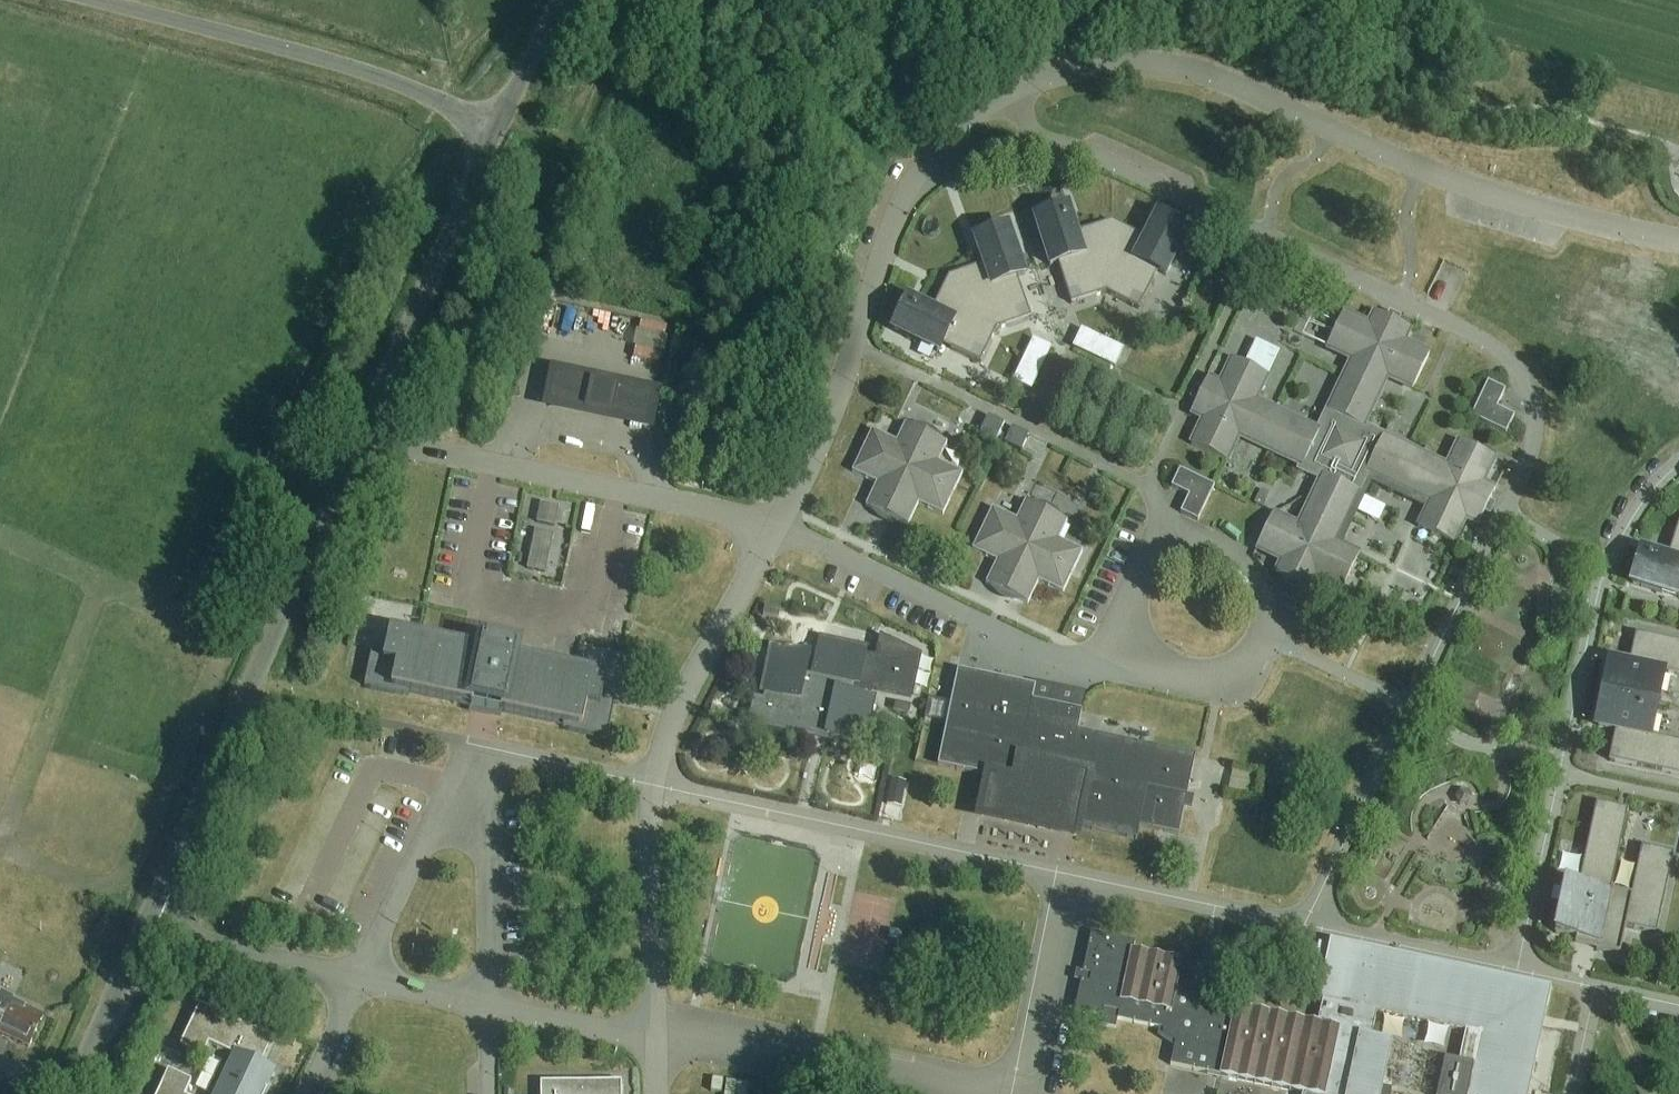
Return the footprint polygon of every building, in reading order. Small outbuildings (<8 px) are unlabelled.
[(1072,307),(1106,296),(1112,225),(1077,236),(1069,210),(1035,221),(1051,269),(1058,266),(1072,307)] [(1112,225),(1106,296),(1139,313),(1159,274),(1166,278),(1189,234),(1158,218),(1145,241),(1112,225)] [(984,267),(949,280),(997,333),(1032,321),(1017,280),(1025,278),(1008,230),(975,242),(984,267)] [(997,333),(949,280),(933,313),(909,302),(894,334),(939,355),(943,347),(981,366),(997,333)] [(1346,488),(1355,468),(1431,504),(1419,529),(1454,546),(1466,521),(1479,527),(1496,492),(1483,485),(1495,460),(1460,443),(1448,469),(1364,429),(1388,379),(1413,391),(1430,356),(1404,344),(1410,331),(1375,314),(1369,327),(1343,315),(1327,350),(1352,362),(1328,414),(1340,419),(1331,439),(1256,403),(1268,378),(1233,361),(1221,387),(1208,380),(1191,416),(1204,422),(1192,447),(1227,464),(1239,438),(1302,468),(1299,474),(1316,482),(1319,476),(1323,478),(1299,528),(1273,516),(1257,551),(1282,563),(1276,576),(1311,593),(1317,580),(1343,592),(1360,557),(1334,545),(1359,493),(1346,488)] [(1095,359),(1103,343),(1083,334),(1075,350),(1095,359)] [(1123,353),(1103,343),(1095,359),(1115,369),(1123,353)] [(1025,364),(1041,371),(1051,351),(1034,344),(1025,364)] [(1031,391),(1041,371),(1025,364),(1015,384),(1031,391)] [(551,404),(648,425),(654,397),(556,377),(551,404)] [(1507,435),(1515,418),(1497,410),(1506,392),(1488,384),(1472,419),(1507,435)] [(997,441),(1004,425),(989,417),(981,433),(997,441)] [(888,519),(927,436),(906,426),(897,444),(873,433),(853,475),(877,486),(867,509),(888,519)] [(1021,452),(1029,436),(1013,429),(1005,445),(1021,452)] [(948,446),(927,436),(888,519),(909,529),(919,506),(944,518),(964,476),(939,464),(948,446)] [(1180,470),(1171,488),(1189,496),(1181,514),(1198,522),(1215,487),(1180,470)] [(558,523),(561,503),(542,501),(539,521),(558,523)] [(1008,596),(1047,514),(1026,504),(1017,522),(993,510),(973,552),(997,564),(987,586),(1008,596)] [(1068,524),(1047,514),(1008,596),(1029,606),(1039,584),(1064,595),(1084,553),(1059,542),(1068,524)] [(1678,523),(1668,559),(1642,551),(1631,584),(1678,599),(1678,523)] [(549,571),(555,530),(535,527),(530,568),(549,571)] [(778,619),(780,610),(765,607),(763,616),(778,619)] [(566,727),(565,729),(565,731),(609,740),(615,711),(617,702),(604,700),(609,678),(517,659),(519,652),(485,645),(484,651),(392,633),(387,655),(375,652),(373,661),(373,660),(367,690),(411,699),(412,695),(566,727)] [(1605,694),(1654,705),(1661,673),(1678,676),(1678,643),(1635,634),(1629,664),(1612,661),(1605,694)] [(876,700),(869,698),(871,690),(911,698),(920,657),(881,638),(877,660),(867,658),(869,652),(821,642),(817,661),(810,660),(811,657),(773,649),(763,697),(767,697),(765,704),(757,702),(751,727),(814,740),(815,735),(829,738),(828,739),(865,747),(876,700)] [(1184,814),(1195,756),(1156,749),(1079,733),(1083,713),(1034,703),(1037,687),(960,670),(939,769),(996,781),(993,797),(1079,827),(1078,830),(1138,843),(1141,828),(1179,836),(1184,814)] [(1605,694),(1598,728),(1615,731),(1609,762),(1678,776),(1678,743),(1647,736),(1654,705),(1605,694)] [(911,707),(896,703),(894,712),(909,715),(911,707)] [(1553,937),(1596,945),(1607,893),(1608,893),(1625,812),(1593,806),(1576,890),(1562,888),(1553,937)] [(1654,936),(1670,855),(1638,849),(1629,897),(1608,893),(1607,893),(1596,945),(1595,953),(1618,957),(1624,930),(1654,936)] [(1076,1015),(1104,1021),(1102,1028),(1117,1031),(1118,1024),(1167,1035),(1176,1041),(1170,1069),(1288,1093),(1380,1093),(1391,1043),(1370,1038),(1376,1012),(1465,1032),(1458,1062),(1445,1059),(1437,1093),(1530,1093),(1552,989),(1331,942),(1318,1002),(1323,1003),(1318,1028),(1207,1005),(1196,996),(1201,969),(1134,955),(1136,947),(1092,937),(1076,1015)] [(177,989),(171,1003),(180,1007),(186,993),(177,989)] [(43,1016),(17,1006),(19,1002),(0,994),(0,1035),(28,1047),(43,1016)] [(223,1083),(247,1093),(267,1093),(268,1092),(265,1091),(274,1074),(260,1067),(273,1040),(200,1005),(180,1047),(203,1058),(209,1045),(235,1057),(223,1083)] [(191,1082),(178,1076),(168,1071),(158,1093),(185,1093),(191,1082)] [(702,1079),(690,1079),(689,1093),(702,1093),(702,1079)] [(223,1083),(217,1093),(247,1093),(223,1083)] [(622,1083),(541,1083),(541,1093),(622,1093),(622,1083)]
